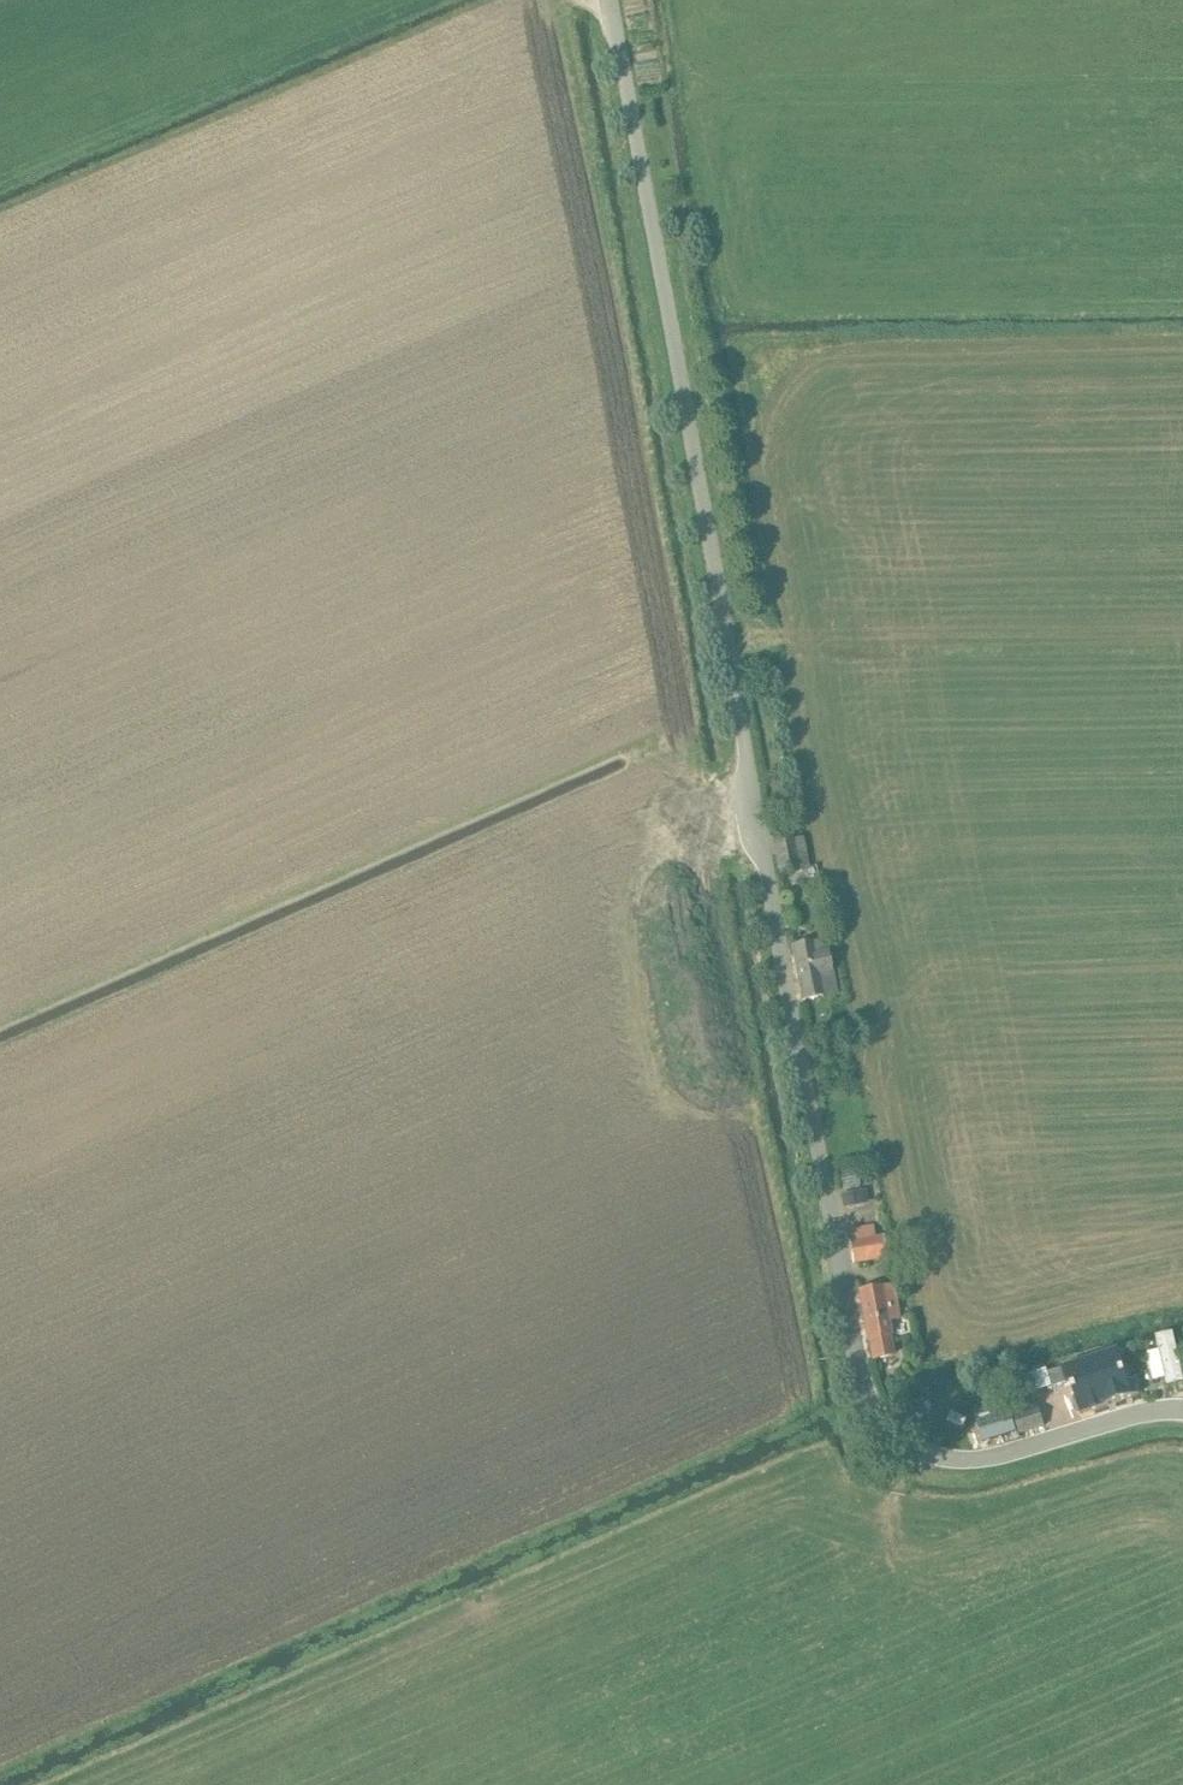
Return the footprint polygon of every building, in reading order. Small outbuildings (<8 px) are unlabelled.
[(775,845),(780,873),(809,868),(804,840),(775,845)] [(813,944),(793,948),(804,1000),(838,993),(830,953),(815,956),(813,944)] [(857,1170),(839,1173),(842,1188),(860,1184),(857,1170)] [(882,1237),(874,1239),(850,1243),(853,1263),(886,1258),(882,1237)] [(882,1288),(859,1292),(868,1340),(870,1339),(874,1359),(893,1355),(889,1336),(891,1336),(888,1322),(899,1319),(893,1287),(882,1289),(882,1288)] [(1158,1343),(1166,1389),(1182,1384),(1176,1340),(1158,1343)] [(1124,1350),(1070,1368),(1084,1412),(1088,1411),(1138,1395),(1131,1372),(1124,1350)] [(1062,1368),(1047,1373),(1052,1388),(1066,1383),(1062,1368)] [(1044,1426),(1038,1408),(1015,1415),(1021,1433),(1044,1426)] [(1011,1410),(977,1421),(984,1442),(1018,1431),(1011,1410)]
